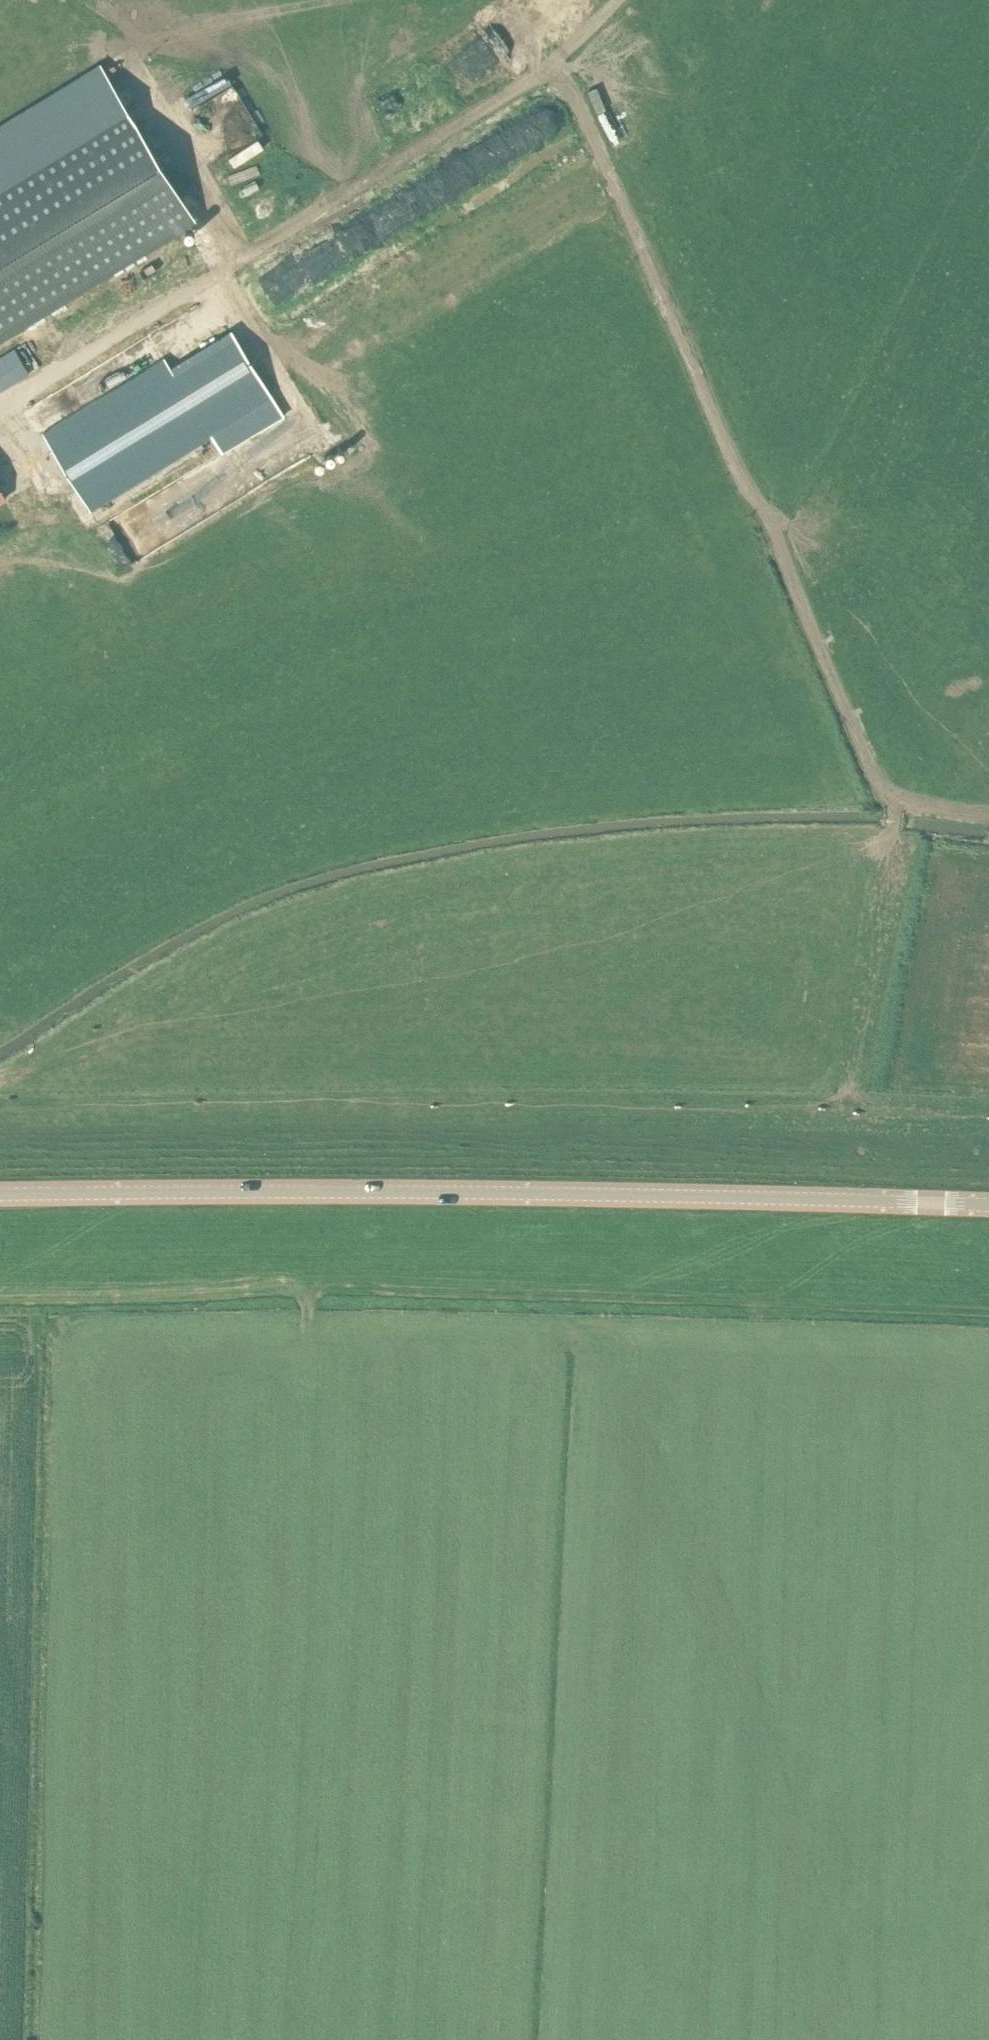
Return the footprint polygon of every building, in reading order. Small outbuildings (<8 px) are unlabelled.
[(198,221),(123,101),(101,66),(0,128),(0,342),(198,221)] [(42,431),(92,511),(212,437),(222,454),(286,415),(232,329),(171,366),(164,356),(42,431)] [(30,373),(15,347),(0,356),(0,392),(30,373)]
